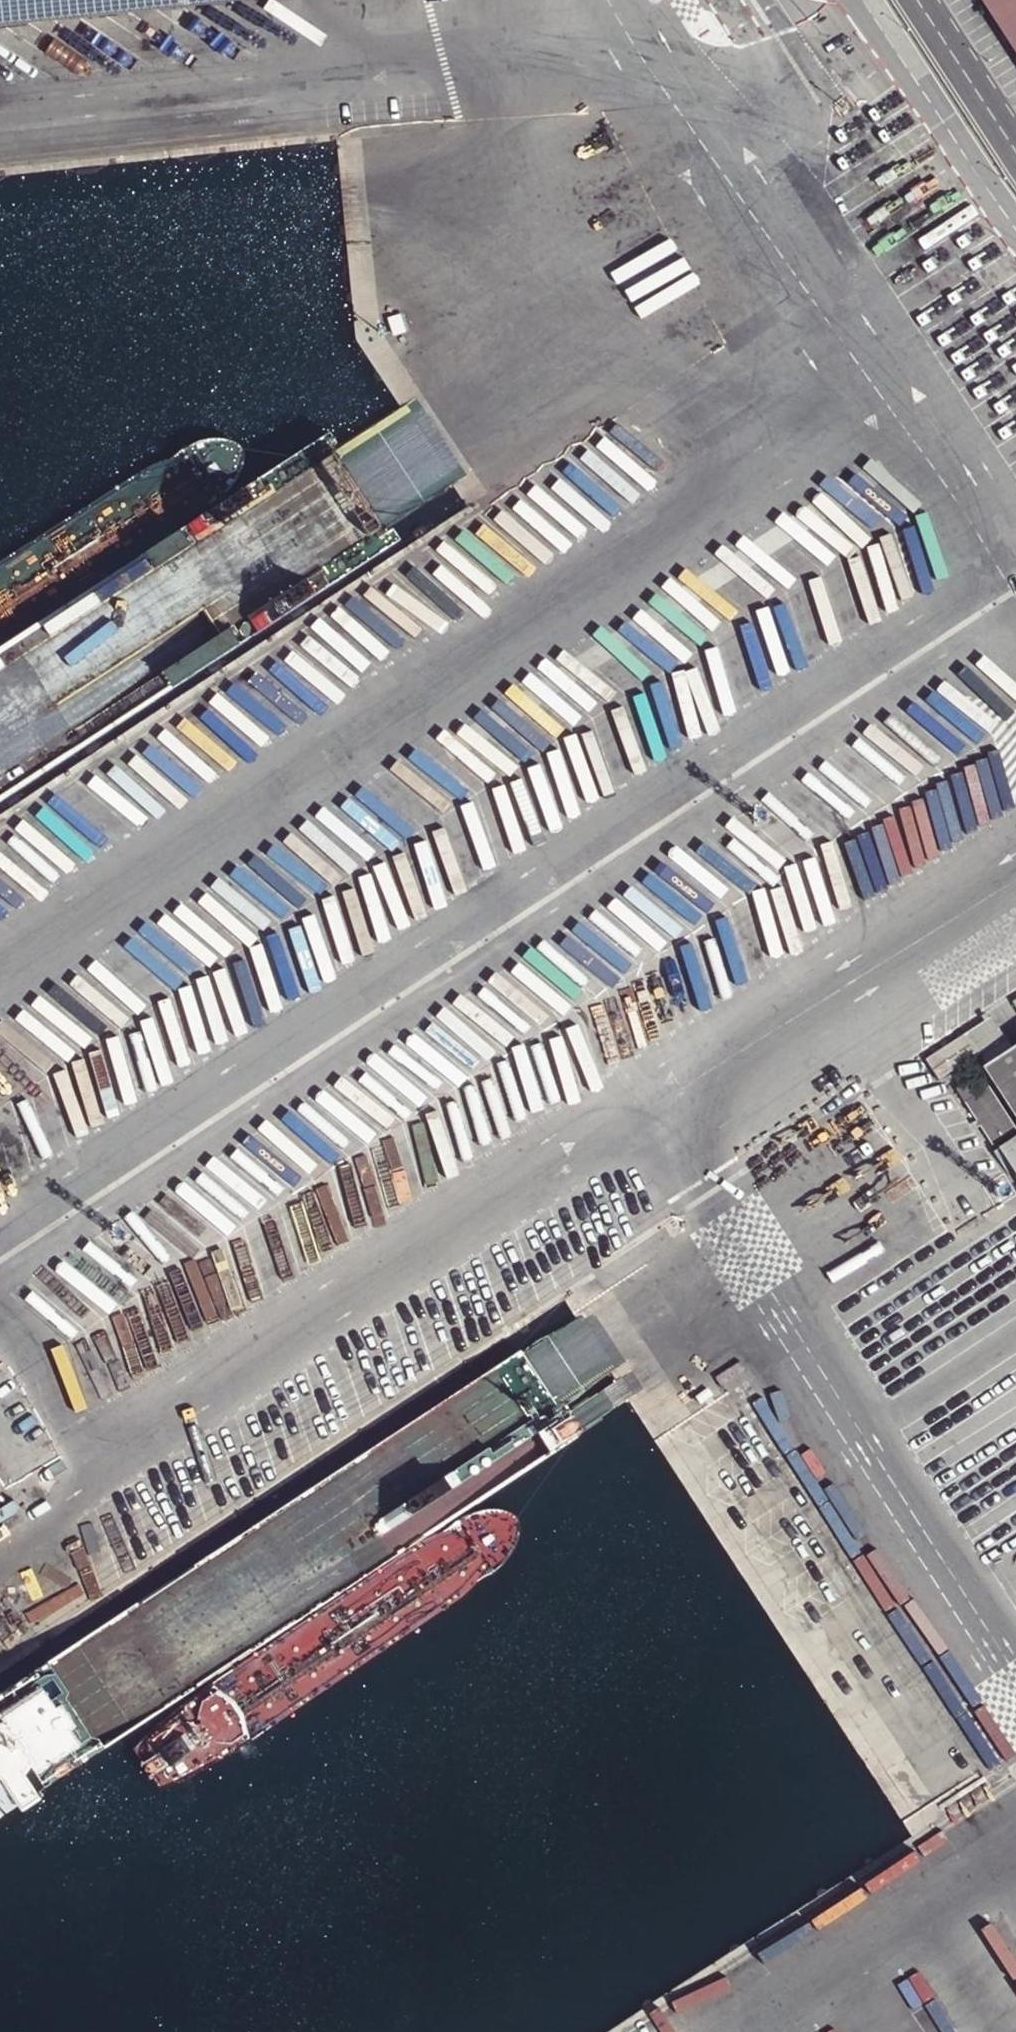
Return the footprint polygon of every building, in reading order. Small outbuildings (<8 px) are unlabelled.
[(243,0),(0,0),(0,27),(243,0)] [(1015,44),(1015,0),(988,0),(1015,44)] [(596,107),(585,109),(585,115),(598,113),(596,107)] [(790,785),(818,784),(818,766),(789,767),(790,785)] [(978,1067),(1015,1124),(1015,1125),(1015,1042),(978,1067)] [(1015,1124),(978,1067),(950,1085),(987,1142),(1015,1124)]
